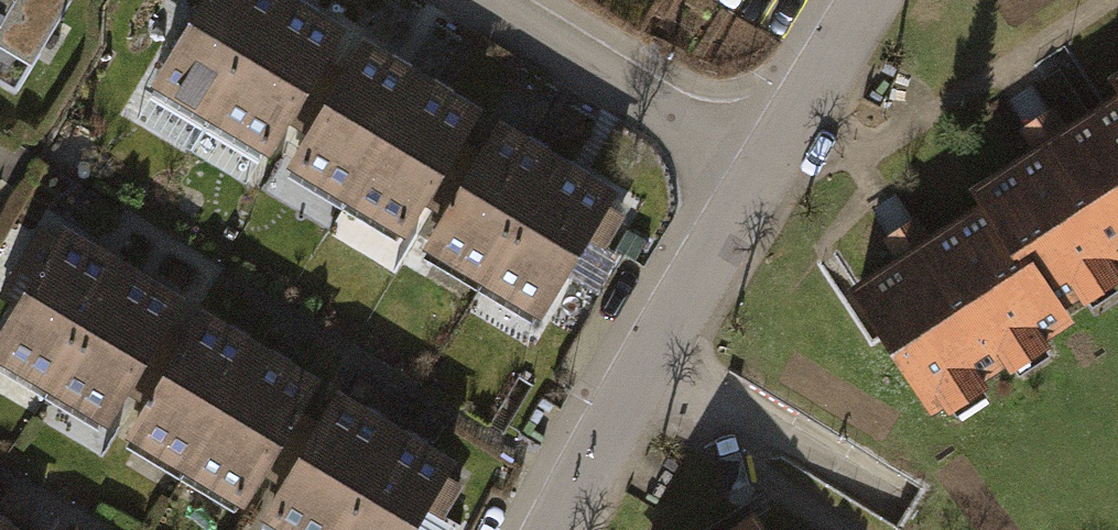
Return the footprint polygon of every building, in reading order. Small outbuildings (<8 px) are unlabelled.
[(11,88),(62,0),(0,0),(0,81),(11,88)] [(280,0),(210,0),(157,88),(212,122),(284,2),(280,0)] [(338,35),(284,2),(212,122),(267,153),(286,122),(322,62),(338,35)] [(421,83),(364,50),(347,77),(312,137),(293,169),(351,202),(421,83)] [(286,122),(312,137),(347,77),(322,62),(286,122)] [(473,114),(421,83),(351,202),(402,233),(421,201),(457,141),(473,114)] [(967,204),(977,219),(1043,319),(1056,310),(1070,301),(1086,325),(1117,304),(1117,105),(967,204)] [(557,163),(500,130),(484,157),(448,217),(430,249),(487,282),(557,163)] [(421,201),(448,217),(484,157),(457,141),(421,201)] [(610,194),(557,163),(487,282),(540,313),(610,194)] [(1043,319),(977,219),(845,305),(927,429),(942,419),(949,430),(988,404),(981,394),(1006,378),(1014,391),(1052,366),(1044,353),(1072,335),(1056,310),(1043,319)] [(60,238),(0,338),(0,367),(46,394),(119,273),(60,238)] [(178,307),(119,273),(46,394),(104,429),(124,396),(160,337),(178,307)] [(261,357),(204,323),(187,352),(151,412),(131,445),(189,478),(261,357)] [(124,396),(151,412),(187,352),(160,337),(124,396)] [(313,387),(261,357),(189,478),(240,509),(259,477),(296,416),(313,387)] [(340,403),(323,432),(287,493),(268,525),(277,529),(336,529),(392,434),(340,403)] [(259,477),(287,493),(323,432),(296,416),(259,477)] [(392,434),(336,529),(405,529),(444,464),(392,434)] [(721,529),(745,529),(738,519),(721,529)]
